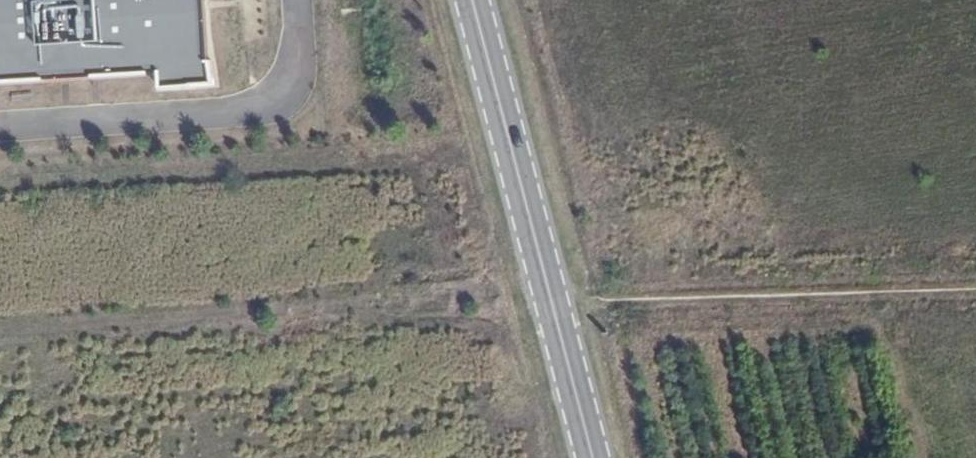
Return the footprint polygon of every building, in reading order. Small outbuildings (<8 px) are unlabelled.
[(212,88),(204,0),(0,0),(0,95),(212,88)]
